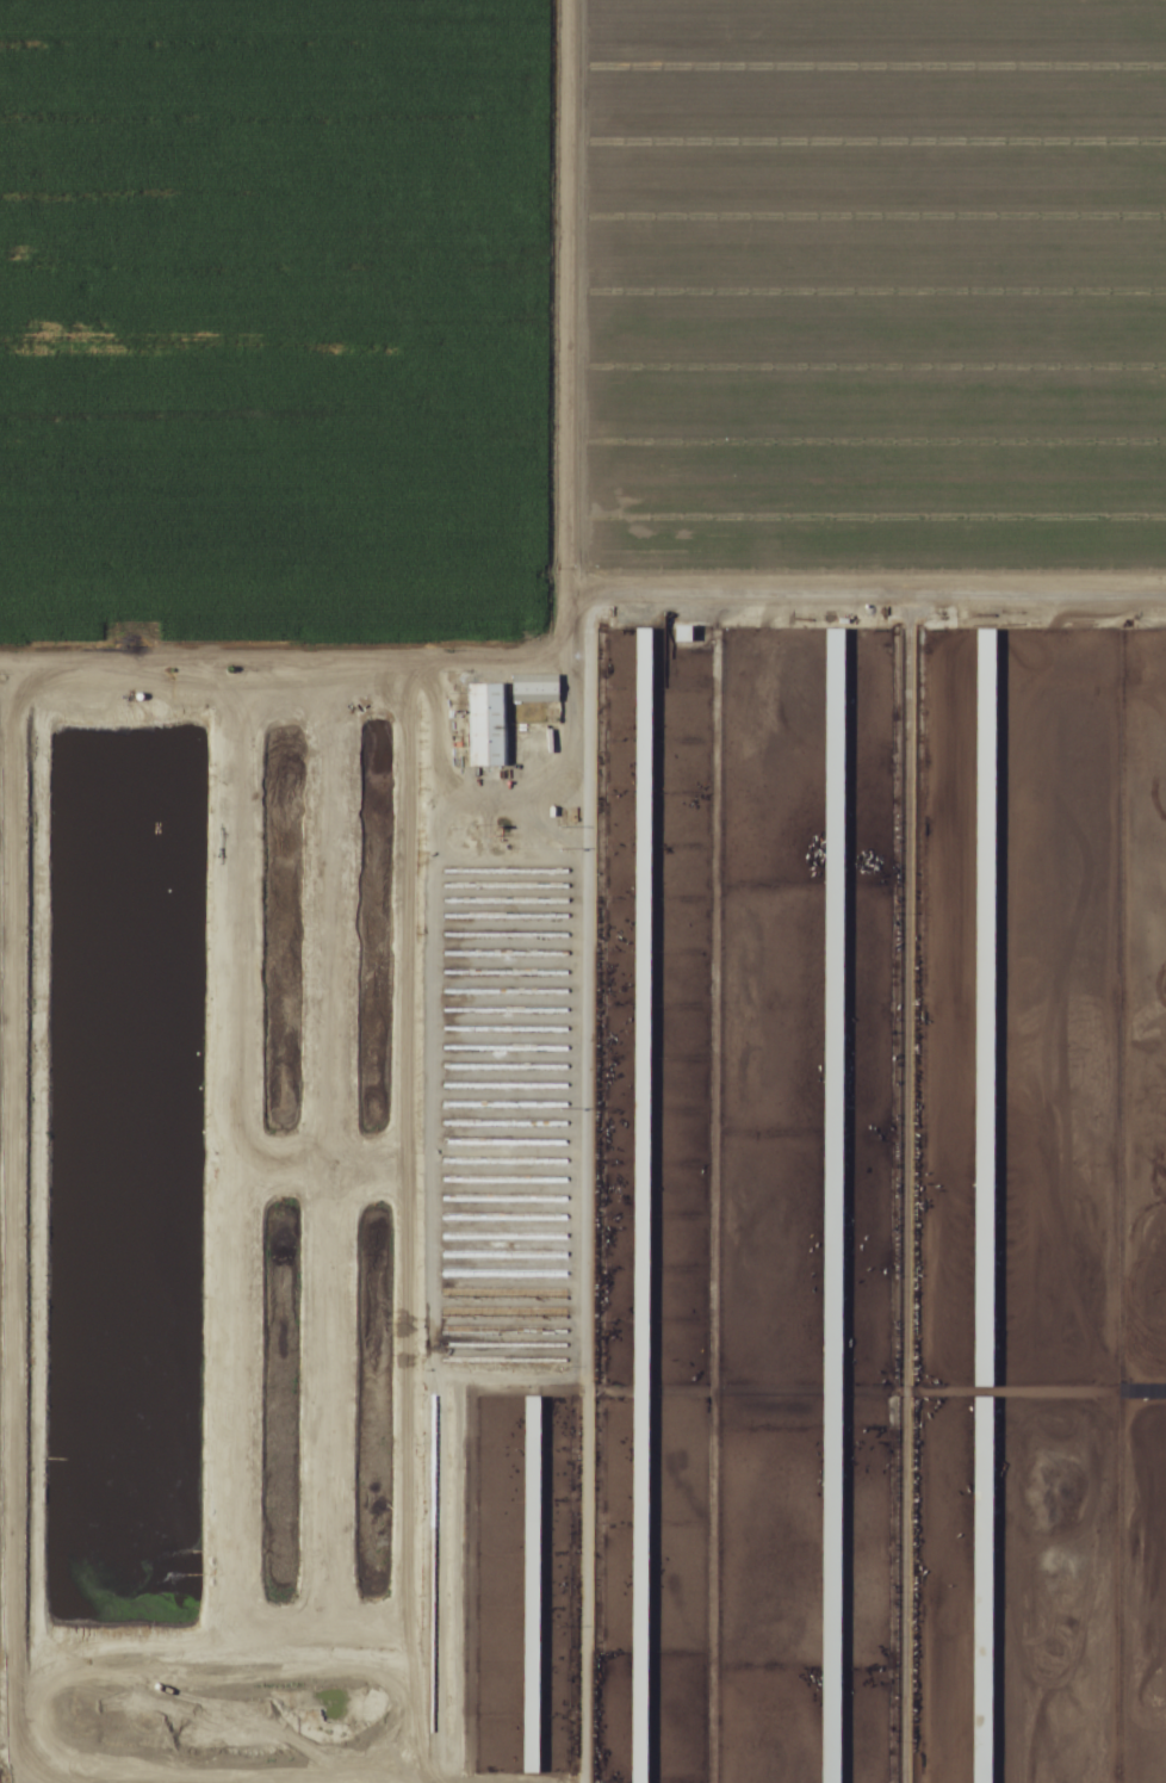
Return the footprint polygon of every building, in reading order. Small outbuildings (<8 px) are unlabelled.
[(651,630),(635,630),(634,1249),(649,1249),(651,630)] [(974,1389),(993,1389),(995,630),(976,630),(974,1389)] [(503,768),(503,685),(467,685),(467,768),(503,768)] [(540,1399),(523,1399),(523,1775),(540,1775),(540,1399)] [(992,1399),(974,1399),(974,1567),(992,1567),(992,1399)] [(991,1660),(974,1660),(974,1719),(991,1719),(991,1660)]
